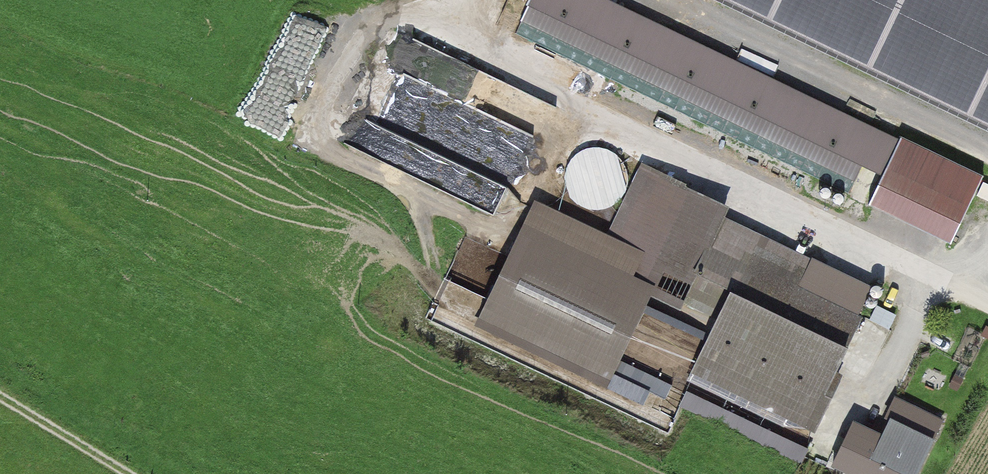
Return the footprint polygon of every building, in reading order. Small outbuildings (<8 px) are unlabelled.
[(610,0),(526,0),(516,21),(850,183),(859,165),(883,177),(900,141),(610,0)] [(987,130),(987,0),(714,0),(987,130)] [(982,179),(900,141),(883,177),(869,207),(951,246),(982,179)] [(729,209),(640,165),(596,252),(685,296),(722,221),(729,209)] [(797,459),(860,317),(769,275),(780,249),(722,221),(683,300),(720,319),(678,406),(797,459)] [(524,222),(477,317),(604,381),(633,322),(652,286),(524,222)] [(664,410),(693,352),(633,322),(604,381),(664,410)] [(833,465),(852,473),(915,473),(942,419),(895,397),(887,414),(892,416),(880,440),(851,427),(833,465)]
